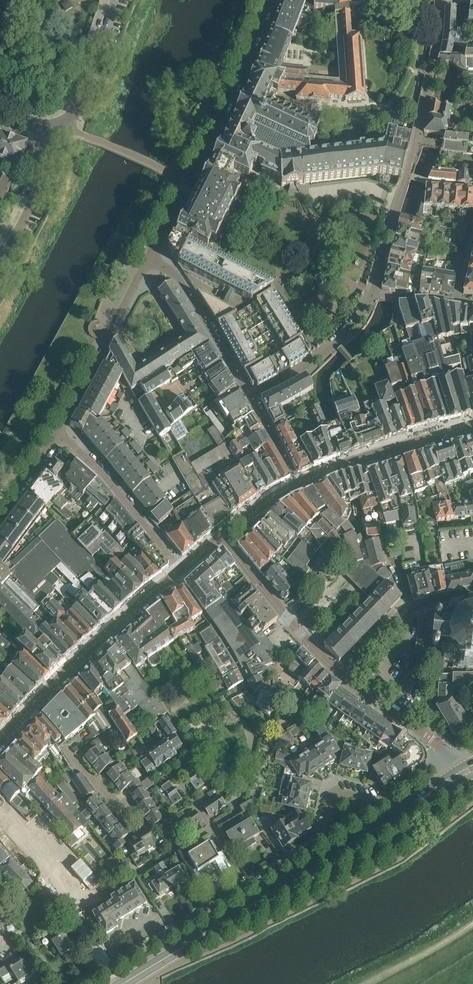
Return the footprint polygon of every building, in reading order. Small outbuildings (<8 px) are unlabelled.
[(278,13),(306,23),(308,18),(301,15),(305,3),(295,0),(283,0),(278,13)] [(313,1),(314,1),(313,8),(325,9),(326,1),(326,0),(313,0),(313,1)] [(325,9),(331,9),(335,9),(338,9),(336,0),(326,0),(326,1),(325,9)] [(338,9),(348,7),(385,0),(336,0),(338,9)] [(390,1),(392,6),(399,4),(400,10),(416,6),(415,4),(435,3),(435,2),(435,0),(391,0),(390,1)] [(72,7),(68,1),(64,3),(63,6),(66,11),(72,7)] [(407,151),(412,132),(388,125),(383,147),(363,149),(363,145),(360,146),(360,150),(301,157),(306,146),(306,145),(313,143),(313,144),(314,144),(314,143),(316,137),(317,138),(317,137),(316,137),(316,131),(321,121),(313,117),(313,115),(312,114),(312,113),(311,113),(310,113),(309,114),(309,115),(308,115),(308,116),(308,117),(309,118),(308,120),(291,112),(292,109),(285,106),(284,108),(266,100),(268,97),(270,98),(273,91),(271,90),(272,89),(278,91),(278,92),(297,94),(296,100),(309,101),(309,102),(317,103),(318,102),(329,103),(330,97),(345,99),(345,100),(365,99),(360,35),(351,35),(348,7),(338,9),(335,9),(335,18),(335,20),(336,35),(338,50),(340,81),(310,78),(278,75),(255,70),(253,74),(250,79),(248,84),(251,85),(245,98),(243,98),(236,112),(238,113),(222,146),(219,145),(217,150),(214,154),(212,159),(208,168),(200,183),(201,183),(184,216),(176,230),(177,231),(176,234),(174,237),(192,246),(193,243),(195,240),(207,246),(210,241),(214,243),(214,242),(215,242),(240,193),(239,192),(243,186),(232,181),(237,171),(248,176),(253,168),(254,168),(256,165),(262,167),(261,168),(262,169),(261,172),(280,182),(280,187),(282,186),(285,186),(303,184),(304,184),(304,182),(378,174),(379,174),(380,173),(398,177),(401,178),(405,159),(406,159),(407,151)] [(467,30),(456,28),(457,7),(445,8),(444,27),(444,31),(442,42),(454,44),(454,43),(466,48),(468,48),(470,30),(467,30)] [(278,13),(271,30),(292,38),(296,28),(303,30),(306,23),(278,13)] [(259,59),(255,70),(278,75),(310,78),(310,69),(284,67),(281,65),(292,38),(271,30),(262,52),(259,59)] [(304,37),(303,41),(324,46),(325,42),(304,37)] [(442,42),(440,54),(451,55),(451,54),(454,44),(442,42)] [(437,61),(439,61),(448,63),(449,63),(450,62),(459,68),(460,69),(461,70),(461,71),(466,70),(466,68),(468,68),(468,69),(472,69),(472,48),(468,48),(466,48),(465,55),(463,54),(451,54),(451,55),(440,54),(437,61)] [(52,103),(54,104),(57,103),(59,101),(60,99),(58,94),(56,93),(50,96),(50,98),(52,103)] [(438,105),(439,102),(439,101),(433,99),(431,98),(428,116),(449,119),(451,107),(450,107),(438,105)] [(445,135),(449,119),(428,116),(424,132),(428,132),(443,135),(445,135)] [(13,166),(14,164),(19,166),(19,164),(22,163),(23,160),(22,157),(24,151),(26,150),(27,147),(26,145),(26,143),(14,139),(13,135),(10,134),(6,136),(0,134),(0,162),(13,166)] [(445,135),(442,144),(440,150),(448,151),(448,152),(465,154),(468,152),(468,147),(472,145),(472,138),(445,135)] [(428,178),(455,181),(457,172),(432,169),(428,178)] [(469,171),(458,171),(457,182),(458,182),(468,182),(469,171)] [(6,194),(9,189),(8,189),(12,183),(0,177),(0,206),(6,194)] [(416,215),(424,218),(428,206),(436,206),(438,185),(426,184),(425,192),(424,192),(419,205),(416,215)] [(448,207),(450,186),(438,185),(436,206),(448,207)] [(462,187),(450,186),(448,207),(460,208),(462,187)] [(462,187),(460,208),(472,209),(472,203),(472,188),(462,187)] [(398,224),(401,225),(410,228),(410,231),(421,234),(431,237),(432,234),(421,231),(423,222),(400,215),(398,224)] [(410,228),(401,225),(398,224),(398,225),(399,225),(396,236),(418,243),(421,234),(410,231),(410,228)] [(251,301),(273,288),(192,246),(174,237),(173,236),(167,248),(179,266),(180,266),(179,264),(251,301)] [(416,251),(418,243),(396,236),(393,247),(392,247),(392,248),(404,251),(405,248),(416,251)] [(389,256),(412,263),(415,254),(425,257),(426,253),(416,251),(405,248),(404,251),(392,248),(389,256)] [(471,261),(463,294),(471,296),(472,296),(472,251),(471,261)] [(388,263),(387,265),(389,266),(399,268),(399,271),(403,272),(410,274),(410,275),(420,278),(421,275),(410,272),(412,263),(389,256),(388,263)] [(388,266),(385,277),(408,283),(410,275),(410,274),(403,272),(399,271),(399,268),(387,265),(387,266),(388,266)] [(430,293),(433,271),(422,269),(421,275),(420,278),(420,284),(419,292),(420,292),(430,292),(430,293)] [(441,294),(444,272),(433,271),(430,293),(430,292),(441,293),(441,294)] [(453,295),(456,274),(444,272),(441,294),(442,294),(442,293),(453,295)] [(318,287),(319,292),(326,290),(325,286),(326,285),(324,275),(315,277),(317,287),(318,287)] [(401,291),(405,292),(408,283),(385,277),(381,289),(400,294),(401,291)] [(164,281),(155,287),(163,299),(176,290),(171,282),(166,285),(164,281)] [(172,314),(186,306),(176,290),(163,299),(172,314)] [(235,312),(197,292),(218,325),(252,387),(255,385),(257,388),(277,377),(276,374),(278,373),(280,376),(285,373),(283,369),(288,367),(289,368),(309,356),(307,354),(311,352),(274,291),(236,314),(235,312)] [(399,309),(406,328),(417,325),(421,323),(414,301),(399,302),(399,309)] [(427,301),(414,301),(421,323),(421,325),(433,323),(427,301)] [(433,323),(438,339),(454,335),(452,326),(447,304),(427,301),(433,323)] [(459,306),(447,304),(452,326),(454,335),(461,334),(460,327),(459,306)] [(186,337),(194,350),(208,341),(186,306),(172,314),(186,337)] [(472,308),(459,306),(460,327),(461,334),(470,332),(469,325),(468,325),(472,308)] [(415,343),(412,344),(412,346),(422,374),(426,384),(438,422),(449,420),(461,417),(449,377),(446,369),(444,360),(443,356),(442,353),(441,349),(440,346),(438,339),(433,323),(421,325),(421,323),(417,325),(422,341),(420,341),(415,343)] [(137,369),(118,336),(118,335),(109,350),(110,353),(123,374),(131,390),(139,385),(145,381),(137,369)] [(178,360),(190,352),(194,350),(186,337),(170,348),(178,360)] [(404,349),(402,350),(406,364),(405,364),(414,388),(427,425),(438,422),(426,384),(416,386),(417,382),(415,377),(422,374),(412,346),(412,344),(410,339),(402,342),(404,349)] [(176,367),(172,370),(175,375),(183,370),(182,369),(195,360),(198,365),(196,366),(202,375),(203,375),(221,363),(210,344),(208,341),(194,350),(190,352),(192,355),(179,363),(180,365),(176,367)] [(178,360),(170,348),(153,358),(161,371),(163,369),(164,369),(169,366),(178,360)] [(108,358),(104,364),(73,421),(71,425),(70,426),(82,432),(99,418),(118,381),(120,379),(122,375),(123,374),(110,353),(108,358)] [(460,365),(459,360),(458,356),(454,357),(450,358),(444,360),(446,369),(460,365)] [(161,371),(153,358),(137,369),(145,381),(151,378),(161,371)] [(387,378),(391,387),(394,398),(407,431),(416,428),(404,393),(401,386),(401,384),(395,369),(394,364),(393,362),(392,359),(381,363),(383,368),(387,378)] [(393,362),(394,364),(395,369),(401,384),(401,386),(408,383),(411,390),(404,393),(416,428),(427,425),(414,388),(405,364),(403,365),(401,359),(393,362)] [(209,387),(214,383),(227,372),(221,363),(203,375),(209,385),(208,386),(209,387)] [(172,370),(169,366),(164,369),(163,369),(170,380),(171,382),(177,378),(175,375),(172,370)] [(151,378),(157,388),(170,380),(163,369),(161,371),(151,378)] [(209,387),(213,393),(232,379),(227,372),(214,383),(209,387)] [(462,372),(449,377),(461,417),(472,414),(465,381),(462,372)] [(313,390),(306,378),(305,377),(279,391),(261,400),(274,426),(285,420),(279,408),(286,405),(313,390)] [(157,388),(151,378),(145,381),(143,382),(139,385),(146,395),(148,394),(157,388)] [(391,387),(387,378),(373,383),(378,398),(380,404),(385,402),(395,435),(407,431),(394,398),(391,387)] [(232,379),(213,393),(218,399),(236,385),(232,379)] [(472,414),(472,380),(465,381),(472,414)] [(214,402),(211,404),(213,411),(216,415),(222,412),(226,420),(230,418),(235,426),(236,425),(240,422),(253,414),(236,385),(218,399),(214,402)] [(150,396),(149,396),(139,402),(148,417),(159,411),(150,396)] [(164,419),(169,428),(178,421),(180,419),(187,413),(196,406),(188,396),(184,399),(182,397),(177,401),(172,404),(174,407),(165,414),(167,416),(164,419)] [(357,407),(352,397),(334,404),(337,418),(338,418),(344,433),(351,451),(351,452),(361,448),(361,447),(371,444),(366,427),(363,419),(362,418),(359,410),(357,407)] [(378,398),(368,401),(368,402),(383,439),(395,435),(385,402),(380,404),(378,398)] [(368,417),(363,419),(366,427),(371,444),(383,439),(368,402),(363,404),(368,417)] [(308,456),(305,458),(310,468),(314,466),(335,458),(335,457),(339,456),(341,455),(337,444),(336,444),(331,446),(330,441),(326,426),(324,423),(317,405),(309,410),(318,426),(321,432),(306,438),(300,441),(308,456)] [(296,414),(306,409),(304,406),(295,411),(296,414)] [(148,417),(158,435),(159,437),(171,430),(169,428),(164,419),(159,411),(148,417)] [(210,411),(205,414),(210,420),(214,416),(210,411)] [(234,432),(231,434),(232,437),(236,443),(237,445),(245,440),(246,441),(253,437),(263,431),(257,421),(256,419),(253,414),(240,422),(236,425),(235,426),(231,428),(234,432)] [(210,420),(217,430),(222,426),(214,416),(210,420)] [(82,432),(124,483),(138,500),(155,486),(99,418),(82,432)] [(326,426),(330,441),(333,440),(334,442),(336,442),(336,444),(337,444),(341,455),(351,451),(344,433),(338,418),(337,418),(324,423),(326,426)] [(176,440),(185,435),(178,421),(169,428),(171,430),(176,440)] [(281,440),(293,434),(286,422),(275,428),(281,440)] [(217,430),(224,439),(229,436),(222,426),(217,430)] [(127,438),(130,435),(131,434),(126,427),(121,431),(127,438)] [(222,499),(231,514),(237,509),(257,495),(239,466),(235,460),(229,451),(224,442),(223,441),(219,435),(213,427),(208,431),(220,448),(192,466),(199,478),(208,475),(213,484),(222,499)] [(253,437),(246,441),(254,453),(262,448),(270,443),(263,431),(253,437)] [(293,434),(281,440),(296,471),(297,471),(300,472),(310,468),(305,458),(293,434)] [(463,442),(470,459),(472,467),(472,439),(463,442)] [(130,444),(134,449),(138,445),(134,440),(130,444)] [(245,440),(237,445),(242,453),(243,455),(247,461),(265,490),(273,485),(261,464),(255,456),(254,453),(246,441),(245,440)] [(451,444),(457,461),(457,463),(470,459),(463,442),(463,441),(451,444)] [(231,449),(229,451),(235,460),(239,466),(257,495),(265,490),(247,461),(241,464),(239,461),(241,460),(239,458),(243,455),(242,453),(237,445),(236,443),(229,447),(231,449)] [(269,460),(277,455),(273,448),(270,443),(262,448),(269,460)] [(432,450),(438,468),(457,461),(451,444),(432,450)] [(138,454),(142,450),(138,445),(134,449),(138,454)] [(273,485),(281,481),(269,460),(262,448),(254,453),(255,456),(261,464),(273,485)] [(448,495),(446,489),(444,484),(438,468),(432,450),(422,453),(438,495),(439,498),(448,495)] [(202,511),(213,529),(223,520),(231,514),(222,499),(213,484),(208,475),(199,478),(192,466),(183,452),(172,458),(191,491),(190,491),(192,494),(201,509),(202,511)] [(422,453),(414,456),(427,489),(427,490),(431,488),(434,497),(438,495),(422,453)] [(277,455),(269,460),(281,481),(290,477),(277,455)] [(55,460),(46,472),(54,480),(59,485),(62,482),(67,477),(70,473),(69,472),(70,470),(69,469),(76,460),(71,456),(63,466),(55,460)] [(415,493),(416,501),(422,500),(420,494),(418,494),(418,491),(427,489),(414,456),(404,459),(407,469),(415,493)] [(400,460),(387,464),(399,500),(400,511),(413,509),(411,495),(412,495),(407,481),(403,470),(405,469),(407,469),(404,459),(402,459),(400,460)] [(457,463),(462,477),(472,472),(472,467),(470,459),(457,463)] [(67,477),(62,482),(59,485),(63,488),(68,482),(70,484),(73,491),(79,492),(74,498),(78,502),(86,493),(97,479),(76,460),(69,469),(70,470),(69,472),(70,473),(67,477)] [(146,463),(150,468),(154,465),(150,460),(146,463)] [(462,477),(457,463),(457,461),(438,468),(444,484),(463,478),(462,477)] [(387,464),(377,468),(390,504),(394,522),(401,521),(400,511),(399,500),(387,464)] [(154,473),(158,470),(154,465),(150,468),(154,473)] [(377,468),(367,472),(371,483),(374,492),(381,510),(377,511),(382,525),(385,524),(386,525),(394,523),(394,522),(390,504),(377,468),(376,468),(377,468)] [(365,482),(364,482),(361,473),(360,469),(352,471),(358,492),(349,495),(350,499),(350,500),(360,497),(363,510),(376,506),(377,511),(381,510),(374,492),(368,494),(365,482)] [(336,476),(345,499),(350,499),(349,495),(358,492),(352,471),(336,476)] [(44,472),(37,482),(65,508),(70,513),(72,511),(71,507),(68,504),(61,496),(66,491),(63,488),(59,485),(54,480),(46,472),(44,472)] [(336,476),(326,481),(342,501),(345,500),(345,499),(336,476)] [(83,506),(86,509),(105,488),(97,479),(86,493),(90,497),(83,506)] [(329,512),(341,521),(344,516),(348,518),(351,511),(346,510),(346,509),(347,508),(346,504),(343,504),(343,503),(342,501),(326,481),(312,488),(329,512)] [(53,504),(55,506),(54,507),(66,519),(70,519),(73,516),(65,508),(37,482),(29,492),(46,508),(48,510),(53,504)] [(140,503),(143,506),(151,516),(154,513),(166,503),(167,502),(157,489),(155,486),(138,500),(140,503)] [(99,520),(107,511),(104,509),(113,499),(105,488),(86,509),(91,513),(98,504),(103,508),(95,517),(99,520)] [(305,491),(302,493),(320,516),(322,518),(337,532),(339,533),(342,541),(347,550),(352,565),(363,561),(362,560),(360,554),(356,543),(359,542),(359,541),(362,539),(361,537),(360,535),(356,537),(355,537),(354,537),(352,534),(345,525),(341,521),(329,512),(312,488),(309,489),(307,489),(305,490),(305,491)] [(448,495),(449,500),(455,499),(451,488),(446,489),(448,495)] [(192,494),(190,491),(171,505),(169,506),(168,507),(175,516),(182,524),(195,544),(213,529),(202,511),(201,509),(192,494)] [(3,565),(7,559),(46,508),(29,492),(0,531),(0,563),(3,565)] [(468,501),(467,498),(462,499),(463,502),(450,504),(453,517),(454,517),(454,518),(460,517),(460,519),(464,519),(464,517),(472,516),(472,492),(469,493),(471,500),(468,501)] [(291,497),(290,498),(314,524),(335,546),(339,553),(339,552),(339,553),(344,551),(347,550),(342,541),(339,533),(337,532),(322,518),(320,516),(302,493),(291,497)] [(434,497),(431,498),(436,519),(437,520),(446,518),(450,518),(453,517),(450,504),(449,500),(448,495),(439,498),(438,495),(434,497)] [(290,498),(279,505),(304,529),(307,533),(321,547),(323,545),(323,546),(325,548),(329,553),(332,556),(332,557),(336,555),(339,553),(335,546),(314,524),(290,498)] [(107,511),(99,520),(104,526),(109,520),(108,518),(110,516),(115,522),(124,512),(123,511),(123,509),(122,507),(120,506),(115,501),(107,511)] [(149,518),(157,527),(169,515),(171,518),(173,518),(175,516),(168,507),(169,506),(166,503),(154,513),(151,516),(149,518)] [(321,547),(307,533),(304,529),(279,505),(270,515),(294,536),(302,542),(315,554),(321,547)] [(413,509),(400,511),(401,521),(401,522),(402,522),(403,526),(404,532),(416,530),(416,525),(415,522),(414,509),(413,509)] [(115,522),(107,529),(112,535),(118,530),(116,528),(118,526),(123,532),(133,522),(132,521),(132,518),(130,516),(128,516),(124,512),(115,522)] [(259,526),(264,531),(281,548),(283,549),(294,536),(270,515),(264,521),(262,521),(259,524),(259,526)] [(55,516),(48,523),(51,525),(57,519),(55,516)] [(93,518),(87,523),(91,528),(91,531),(90,532),(97,540),(110,554),(117,561),(121,557),(125,554),(105,533),(103,535),(101,533),(100,532),(105,528),(100,523),(99,524),(93,518)] [(9,572),(13,576),(29,593),(44,579),(50,572),(56,567),(61,561),(80,581),(89,574),(106,590),(105,591),(107,593),(120,606),(131,597),(121,587),(118,590),(112,584),(116,581),(104,569),(92,556),(71,535),(72,534),(69,532),(57,519),(51,525),(44,531),(38,538),(42,542),(35,548),(28,554),(21,561),(14,567),(9,571),(9,572)] [(72,534),(71,535),(92,556),(93,557),(100,550),(109,560),(102,567),(104,569),(116,581),(121,587),(131,597),(141,587),(120,565),(117,561),(110,554),(97,540),(90,532),(91,531),(91,528),(87,523),(85,522),(81,525),(77,530),(72,534)] [(123,532),(115,539),(120,545),(126,540),(124,537),(126,535),(131,541),(132,540),(140,531),(140,530),(140,528),(138,526),(136,526),(133,522),(123,532)] [(48,523),(42,529),(44,531),(51,525),(48,523)] [(167,537),(182,556),(195,544),(182,524),(167,537)] [(380,536),(379,526),(379,525),(364,528),(366,538),(380,536)] [(259,526),(254,532),(259,537),(275,554),(276,555),(281,558),(286,552),(283,549),(281,548),(264,531),(259,526)] [(35,535),(38,538),(44,531),(42,529),(35,535)] [(140,531),(132,540),(144,554),(153,546),(140,531)] [(253,532),(246,539),(266,563),(268,562),(276,555),(253,532)] [(38,538),(31,544),(35,548),(42,542),(38,538)] [(246,539),(238,546),(260,571),(266,565),(265,564),(266,563),(246,539)] [(362,554),(360,554),(362,560),(385,582),(391,575),(383,568),(382,564),(384,563),(378,539),(365,542),(367,548),(361,550),(362,554)] [(302,542),(291,555),(292,556),(306,566),(315,554),(302,542)] [(31,544),(24,550),(28,554),(35,548),(31,544)] [(168,564),(153,546),(144,554),(160,573),(167,568),(168,564)] [(222,549),(213,557),(225,572),(226,571),(228,574),(231,572),(229,569),(235,565),(230,559),(230,558),(228,555),(222,549)] [(24,550),(18,557),(21,561),(28,554),(24,550)] [(339,553),(342,559),(346,567),(347,567),(352,565),(347,550),(339,553)] [(151,580),(159,574),(142,554),(138,557),(133,551),(128,555),(151,580)] [(126,559),(120,565),(141,587),(150,581),(128,558),(126,555),(125,554),(121,557),(122,558),(124,557),(126,559)] [(291,555),(286,562),(292,566),(302,574),(305,576),(309,569),(306,567),(306,566),(292,556),(291,555)] [(18,557),(11,563),(14,567),(21,561),(18,557)] [(213,557),(203,565),(220,586),(224,592),(228,597),(238,589),(236,586),(233,589),(228,582),(231,580),(229,577),(225,572),(213,557)] [(7,559),(3,565),(9,571),(14,567),(11,563),(7,559)] [(401,597),(385,582),(362,560),(363,561),(352,565),(347,567),(354,583),(365,593),(366,592),(371,598),(324,646),(339,661),(401,597)] [(100,600),(101,599),(80,581),(61,561),(56,567),(73,584),(83,593),(107,618),(113,613),(100,600)] [(30,615),(33,612),(40,605),(29,593),(13,576),(9,572),(9,571),(3,565),(0,563),(0,583),(30,615)] [(458,575),(461,590),(472,587),(472,574),(472,572),(465,573),(463,564),(458,565),(460,575),(458,575)] [(184,583),(203,609),(224,592),(220,586),(203,565),(184,583)] [(428,572),(427,572),(428,572),(434,595),(433,595),(435,595),(446,593),(444,578),(442,565),(427,568),(428,572)] [(275,568),(264,577),(271,585),(284,574),(277,566),(275,568)] [(452,576),(444,578),(446,593),(461,590),(458,575),(456,566),(452,567),(450,567),(452,576)] [(296,571),(290,581),(291,582),(300,587),(305,577),(306,577),(305,577),(304,576),(305,576),(302,574),(296,571)] [(75,601),(78,604),(99,625),(107,618),(83,593),(73,584),(72,586),(71,586),(70,585),(69,585),(68,585),(67,585),(66,585),(65,586),(64,586),(58,581),(50,572),(44,579),(53,587),(55,589),(62,596),(67,591),(76,600),(75,601)] [(412,576),(407,577),(411,595),(413,601),(424,598),(424,597),(428,597),(433,595),(434,595),(428,572),(427,572),(421,573),(420,574),(415,575),(412,576)] [(120,606),(107,593),(105,591),(106,590),(89,574),(80,581),(101,599),(100,600),(113,613),(120,606)] [(271,585),(278,593),(280,591),(280,592),(290,583),(291,582),(290,581),(284,574),(271,585)] [(238,589),(247,581),(244,577),(235,585),(236,586),(238,589)] [(316,578),(312,582),(317,587),(322,583),(316,578)] [(66,614),(57,604),(49,596),(55,589),(53,587),(44,579),(29,593),(40,605),(54,620),(57,622),(58,622),(60,624),(79,644),(87,637),(67,617),(67,615),(66,614)] [(30,615),(0,583),(0,606),(22,627),(27,634),(57,664),(65,657),(39,631),(42,627),(30,615)] [(295,588),(290,583),(280,592),(280,591),(278,593),(284,600),(290,595),(290,594),(291,593),(290,591),(295,588)] [(309,589),(313,592),(317,588),(313,584),(309,589)] [(189,622),(202,614),(183,587),(174,593),(188,615),(188,619),(189,622)] [(238,611),(258,595),(256,593),(251,587),(231,602),(238,611)] [(93,631),(99,625),(78,604),(75,601),(76,600),(67,591),(62,596),(63,597),(71,605),(70,607),(73,610),(93,631)] [(250,664),(251,663),(254,669),(263,667),(265,666),(272,663),(268,649),(254,631),(251,627),(247,623),(241,615),(238,611),(231,602),(228,597),(224,592),(203,609),(220,631),(233,653),(241,669),(250,664)] [(178,639),(181,643),(182,642),(187,650),(192,647),(185,635),(194,630),(193,629),(192,626),(189,622),(188,619),(188,615),(174,593),(162,602),(177,627),(169,633),(174,641),(178,639)] [(238,611),(241,615),(247,610),(250,614),(264,603),(258,595),(238,611)] [(67,615),(67,617),(87,637),(93,631),(73,610),(70,607),(71,605),(63,597),(57,604),(66,614),(67,615)] [(470,601),(470,600),(468,600),(468,601),(465,601),(463,601),(462,601),(450,603),(450,604),(447,604),(445,605),(443,608),(444,610),(445,612),(445,613),(442,613),(441,613),(441,614),(440,613),(437,613),(435,614),(435,617),(436,618),(434,618),(434,620),(434,621),(431,621),(429,637),(432,637),(432,638),(432,640),(434,641),(432,641),(432,644),(434,646),(437,646),(438,645),(438,647),(440,647),(441,649),(440,650),(441,656),(442,656),(443,659),(453,664),(454,663),(457,664),(459,664),(459,665),(462,666),(467,666),(467,668),(472,669),(472,601),(470,601)] [(115,642),(116,642),(136,668),(147,660),(147,663),(151,668),(155,667),(159,665),(160,663),(161,660),(157,655),(155,655),(174,641),(169,633),(177,627),(162,602),(146,615),(130,629),(115,642)] [(271,611),(264,603),(250,614),(253,618),(247,623),(251,627),(271,611)] [(251,627),(254,631),(260,626),(263,631),(277,619),(271,611),(251,627)] [(65,657),(71,652),(47,626),(33,612),(30,615),(42,627),(39,631),(65,657)] [(54,620),(47,626),(71,652),(79,644),(60,624),(58,622),(57,622),(54,620)] [(199,632),(196,634),(201,642),(204,648),(219,639),(210,626),(199,632)] [(57,664),(27,634),(17,643),(14,640),(1,628),(0,629),(0,636),(8,644),(7,645),(18,656),(23,649),(49,673),(57,664)] [(44,679),(18,656),(7,645),(8,644),(0,636),(0,654),(5,659),(12,665),(37,686),(44,679)] [(219,639),(204,648),(205,649),(214,664),(221,659),(224,665),(232,660),(219,639)] [(154,694),(136,668),(116,642),(91,665),(111,694),(113,692),(118,699),(120,698),(122,700),(126,697),(134,709),(140,705),(152,722),(167,712),(154,694)] [(201,642),(192,647),(187,650),(191,657),(205,649),(204,648),(201,642)] [(23,649),(18,656),(44,679),(49,673),(23,649)] [(314,660),(303,649),(296,655),(307,668),(314,660)] [(2,678),(26,698),(37,686),(12,665),(5,659),(0,654),(0,676),(2,678)] [(222,678),(223,678),(237,670),(232,660),(224,665),(221,659),(214,664),(222,678)] [(287,669),(299,678),(309,687),(323,671),(314,660),(307,668),(308,669),(305,672),(295,661),(287,669)] [(250,664),(241,669),(248,682),(252,689),(263,684),(258,675),(267,670),(265,666),(263,667),(254,669),(251,663),(250,664)] [(91,665),(78,679),(100,708),(101,709),(103,707),(97,698),(105,692),(118,711),(123,718),(125,716),(134,709),(126,697),(122,700),(120,698),(118,699),(113,692),(111,694),(91,665)] [(243,681),(237,670),(223,678),(228,689),(243,681)] [(312,691),(314,688),(318,692),(330,679),(323,671),(309,687),(312,691)] [(460,674),(460,671),(450,671),(451,674),(439,675),(439,684),(438,684),(437,702),(440,702),(440,694),(452,694),(452,692),(456,692),(457,694),(472,694),(472,674),(460,674)] [(18,706),(26,698),(2,678),(0,676),(0,690),(18,706)] [(70,686),(61,695),(84,725),(85,724),(92,734),(95,737),(112,727),(101,709),(100,708),(78,679),(70,686)] [(340,686),(330,679),(318,692),(312,701),(323,708),(327,702),(338,689),(340,686)] [(274,698),(276,690),(262,687),(262,690),(250,696),(247,691),(231,699),(239,709),(250,703),(257,706),(257,707),(262,709),(261,712),(269,716),(274,698)] [(285,695),(284,701),(294,709),(303,697),(291,688),(290,689),(285,695)] [(338,689),(327,702),(323,708),(326,710),(330,704),(338,710),(348,696),(347,696),(347,694),(345,692),(343,692),(338,689)] [(12,714),(17,708),(3,696),(0,693),(0,705),(12,714)] [(452,697),(452,694),(440,694),(440,702),(437,702),(437,706),(436,707),(454,737),(472,726),(453,696),(452,697)] [(65,741),(84,725),(61,695),(42,715),(43,715),(56,729),(65,741)] [(349,697),(348,696),(338,710),(344,714),(338,723),(343,726),(358,703),(354,700),(354,698),(351,697),(349,697)] [(359,725),(369,711),(368,711),(368,709),(366,707),(364,707),(358,703),(343,726),(345,727),(349,722),(350,723),(352,720),(359,725)] [(7,720),(12,714),(0,705),(0,715),(7,720)] [(118,711),(109,716),(115,726),(127,719),(125,716),(123,718),(118,711)] [(369,711),(359,725),(367,730),(363,736),(362,735),(360,738),(364,741),(379,718),(375,715),(375,713),(372,712),(370,712),(369,711)] [(36,721),(53,740),(59,748),(62,745),(66,742),(65,741),(56,729),(43,715),(39,719),(36,721)] [(162,719),(159,722),(163,728),(170,739),(165,742),(174,756),(175,756),(174,756),(183,750),(176,739),(178,737),(175,733),(176,732),(170,723),(171,723),(167,716),(162,719)] [(380,740),(390,726),(389,724),(387,722),(385,722),(379,718),(364,741),(368,743),(370,741),(368,740),(372,734),(380,740)] [(115,726),(127,744),(138,736),(127,719),(115,726)] [(52,758),(61,751),(59,748),(53,740),(36,721),(30,729),(50,754),(52,758)] [(336,749),(340,750),(340,747),(333,736),(324,731),(319,723),(312,727),(324,745),(319,748),(316,743),(312,746),(324,766),(329,763),(329,764),(331,765),(334,763),(334,761),(334,760),(335,760),(332,756),(338,752),(336,749)] [(394,727),(392,727),(390,726),(380,740),(388,745),(385,750),(388,752),(391,747),(401,734),(396,730),(396,729),(394,727)] [(30,729),(23,737),(41,756),(43,758),(44,759),(50,754),(30,729)] [(288,731),(282,735),(292,743),(294,741),(292,737),(288,731)] [(407,772),(415,767),(417,766),(418,764),(419,763),(420,761),(421,759),(421,756),(421,754),(421,752),(420,750),(419,748),(417,746),(416,744),(407,738),(407,737),(407,736),(407,735),(407,734),(406,733),(405,733),(404,733),(403,733),(402,734),(401,734),(391,747),(402,755),(398,757),(407,772)] [(95,737),(92,734),(85,739),(88,742),(95,737)] [(279,736),(278,741),(293,745),(294,744),(292,743),(282,735),(281,735),(279,736)] [(340,747),(340,750),(344,751),(345,746),(346,746),(344,743),(333,736),(340,747)] [(43,758),(41,756),(23,737),(16,745),(37,765),(43,758)] [(85,757),(92,765),(106,754),(99,746),(102,744),(98,739),(88,746),(92,751),(85,757)] [(174,756),(165,742),(164,740),(162,742),(161,741),(155,745),(166,762),(169,760),(174,756)] [(147,749),(145,750),(157,768),(162,764),(162,765),(166,762),(155,745),(153,743),(146,748),(147,749)] [(75,753),(82,747),(79,744),(72,749),(75,753)] [(310,744),(300,750),(303,753),(302,754),(303,756),(314,773),(319,770),(321,771),(324,769),(324,767),(324,766),(312,746),(310,744)] [(42,770),(37,765),(16,745),(15,745),(7,755),(36,782),(29,789),(31,791),(71,836),(73,835),(87,822),(86,820),(81,814),(73,805),(78,800),(76,797),(70,802),(68,799),(65,796),(63,793),(60,790),(57,786),(51,779),(48,776),(42,770)] [(352,769),(353,769),(359,748),(351,746),(351,747),(346,746),(345,746),(344,751),(340,766),(346,768),(348,769),(351,770),(352,769)] [(369,763),(372,752),(373,747),(371,746),(369,750),(370,750),(367,752),(365,750),(359,748),(353,769),(354,770),(355,771),(358,772),(360,771),(366,773),(369,763)] [(124,754),(128,758),(133,754),(130,749),(124,754)] [(143,757),(140,754),(136,756),(135,757),(136,760),(138,759),(148,774),(157,768),(145,750),(143,752),(145,756),(143,757)] [(378,757),(372,752),(369,763),(378,757)] [(275,760),(276,760),(286,762),(287,760),(289,761),(299,777),(305,773),(308,777),(309,776),(309,777),(311,778),(313,776),(314,774),(313,773),(314,773),(303,756),(297,760),(296,758),(276,753),(275,760)] [(107,767),(109,769),(111,771),(111,772),(119,765),(115,760),(112,763),(106,754),(92,765),(99,774),(107,767)] [(0,762),(0,771),(21,791),(22,791),(27,796),(31,791),(29,789),(36,782),(7,755),(0,762)] [(384,758),(382,759),(394,778),(395,778),(396,781),(397,781),(398,780),(399,780),(398,779),(397,777),(399,776),(400,777),(407,772),(398,757),(397,758),(396,756),(390,760),(389,759),(386,761),(384,758)] [(393,779),(394,778),(382,759),(377,763),(379,765),(371,770),(383,787),(383,788),(384,789),(385,789),(386,789),(387,788),(388,787),(388,786),(388,785),(387,785),(387,784),(393,780),(393,779)] [(276,760),(275,763),(277,763),(279,764),(282,766),(285,768),(283,776),(287,777),(287,779),(283,778),(280,791),(308,798),(308,796),(310,795),(310,792),(309,791),(311,785),(294,781),(294,779),(295,774),(292,769),(290,766),(286,762),(276,760)] [(121,763),(119,765),(111,772),(111,771),(107,774),(114,783),(128,772),(121,763)] [(189,779),(188,779),(191,783),(196,789),(203,785),(203,784),(208,780),(197,764),(191,768),(184,772),(189,779)] [(94,792),(82,772),(72,780),(84,799),(94,792)] [(134,781),(128,772),(114,783),(121,792),(128,786),(132,791),(141,783),(137,778),(134,781)] [(10,803),(11,802),(17,808),(23,802),(17,796),(20,792),(0,773),(0,792),(10,803)] [(65,774),(62,776),(63,776),(66,781),(68,784),(72,781),(66,773),(65,774)] [(129,793),(138,806),(150,799),(144,790),(154,784),(149,777),(141,783),(132,791),(129,793)] [(66,785),(63,781),(57,786),(60,790),(66,785)] [(173,790),(169,783),(162,788),(158,791),(169,808),(174,804),(174,805),(181,800),(176,793),(174,789),(173,790)] [(203,806),(204,807),(209,814),(218,809),(219,810),(225,806),(219,798),(220,797),(214,788),(207,793),(210,798),(205,801),(207,804),(203,806)] [(276,804),(287,807),(294,808),(297,809),(298,809),(305,811),(306,804),(308,803),(309,800),(307,798),(308,798),(283,792),(280,791),(278,799),(273,798),(269,814),(272,815),(273,815),(276,804)] [(96,796),(85,805),(88,809),(81,814),(86,820),(93,815),(104,806),(96,796)] [(138,806),(144,817),(156,809),(150,799),(138,806)] [(244,813),(254,806),(250,801),(240,807),(244,813)] [(93,815),(101,824),(112,815),(104,806),(93,815)] [(163,820),(156,809),(144,817),(151,828),(157,824),(160,828),(176,819),(174,816),(173,816),(172,814),(163,820)] [(293,817),(286,822),(297,839),(297,838),(298,839),(300,840),(303,838),(303,835),(305,834),(304,832),(309,829),(298,811),(298,809),(297,809),(291,813),(292,814),(293,817)] [(200,820),(195,813),(186,818),(181,811),(179,812),(174,816),(176,819),(180,825),(181,824),(186,832),(193,828),(191,826),(200,820)] [(38,813),(29,823),(32,826),(35,824),(38,827),(41,824),(48,832),(49,831),(54,837),(57,834),(38,813)] [(119,825),(112,815),(101,824),(109,834),(119,825)] [(297,839),(286,822),(283,817),(273,815),(272,815),(272,816),(274,821),(277,821),(280,825),(272,830),(274,832),(272,835),(276,836),(283,847),(284,847),(287,848),(290,846),(290,843),(297,839)] [(254,838),(259,834),(251,820),(227,835),(235,849),(241,845),(244,851),(257,843),(254,838)] [(117,850),(125,844),(122,840),(127,835),(119,825),(109,834),(116,844),(113,846),(117,850)] [(147,830),(138,836),(147,851),(157,845),(147,830)] [(24,855),(22,853),(18,848),(15,845),(14,844),(13,843),(9,838),(5,832),(0,836),(0,840),(6,848),(20,864),(27,858),(24,855)] [(147,851),(138,836),(128,841),(133,849),(128,852),(134,863),(137,867),(139,867),(143,864),(138,856),(147,851)] [(235,877),(229,869),(225,862),(227,861),(222,852),(217,855),(209,843),(188,856),(198,872),(215,862),(218,867),(217,867),(227,882),(235,877)] [(11,857),(0,844),(0,867),(11,857)] [(7,880),(21,894),(24,890),(28,894),(35,887),(31,883),(33,882),(11,857),(0,867),(0,887),(7,880)] [(163,862),(159,865),(162,870),(173,887),(180,882),(182,883),(185,881),(185,880),(186,879),(180,869),(183,868),(182,865),(169,873),(166,868),(163,862)] [(157,873),(158,873),(162,870),(159,865),(154,868),(157,873)] [(173,887),(162,870),(158,873),(161,878),(148,885),(150,888),(153,886),(159,896),(160,895),(162,896),(165,894),(165,892),(173,887)] [(135,883),(120,892),(124,900),(131,913),(147,903),(135,883)] [(124,900),(120,892),(111,897),(113,901),(93,913),(106,934),(118,927),(115,923),(131,913),(124,900)] [(0,905),(0,910),(5,915),(9,911),(1,904),(0,905)] [(1,928),(9,921),(0,912),(0,927),(1,928)] [(65,925),(54,932),(58,938),(52,941),(61,956),(73,948),(65,934),(69,931),(65,925)] [(18,982),(33,973),(22,956),(0,970),(0,976),(1,978),(12,972),(18,982)]
